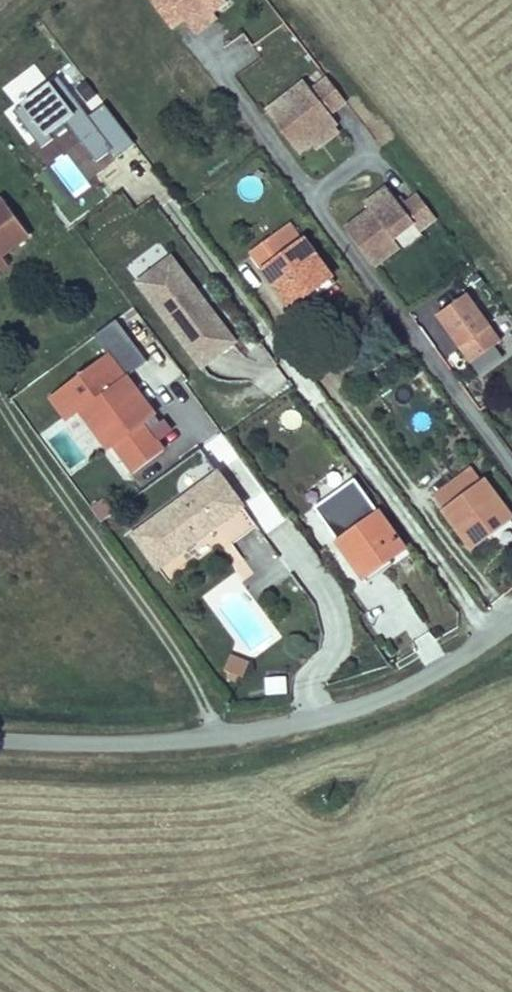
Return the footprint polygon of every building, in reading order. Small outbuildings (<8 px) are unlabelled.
[(224,0),(148,0),(169,28),(182,19),(189,28),(225,1),(224,0)] [(193,34),(215,17),(212,12),(189,28),(193,34)] [(60,77),(14,111),(42,148),(55,139),(51,134),(67,122),(97,162),(110,153),(115,160),(136,144),(106,104),(89,116),(60,77)] [(337,124),(330,115),(345,102),(327,78),(311,91),(304,82),(265,111),(298,154),(337,124)] [(316,149),(337,132),(333,127),(312,144),(316,149)] [(393,240),(413,225),(419,232),(436,220),(417,196),(401,208),(386,188),(364,205),(369,211),(345,230),(374,268),(399,248),(393,240)] [(26,237),(0,201),(0,256),(26,237)] [(290,226),(254,252),(266,268),(263,270),(289,306),(330,276),(304,240),(301,242),(290,226)] [(234,342),(171,259),(138,283),(202,367),(234,342)] [(499,344),(463,294),(433,316),(468,365),(499,344)] [(110,356),(126,380),(148,366),(131,341),(118,323),(97,338),(110,356)] [(156,423),(126,380),(110,356),(50,397),(66,422),(78,414),(108,456),(113,453),(130,477),(161,456),(156,448),(173,436),(165,424),(157,429),(154,424),(156,423)] [(486,534),(482,530),(508,511),(485,481),(483,482),(473,469),(435,497),(471,546),(486,534)] [(218,473),(133,535),(157,568),(242,506),(218,473)] [(336,543),(376,513),(355,484),(315,514),(336,543)] [(103,501),(91,509),(100,522),(113,514),(103,501)] [(508,511),(482,530),(486,534),(511,516),(508,511)] [(336,543),(363,578),(386,560),(390,565),(406,552),(376,513),(336,543)] [(386,560),(363,578),(371,589),(394,571),(390,565),(386,560)] [(225,669),(229,671),(238,674),(244,676),(249,662),(230,656),(225,669)] [(238,674),(229,671),(226,678),(235,681),(238,674)] [(286,679),(264,679),(265,697),(287,697),(286,679)]
